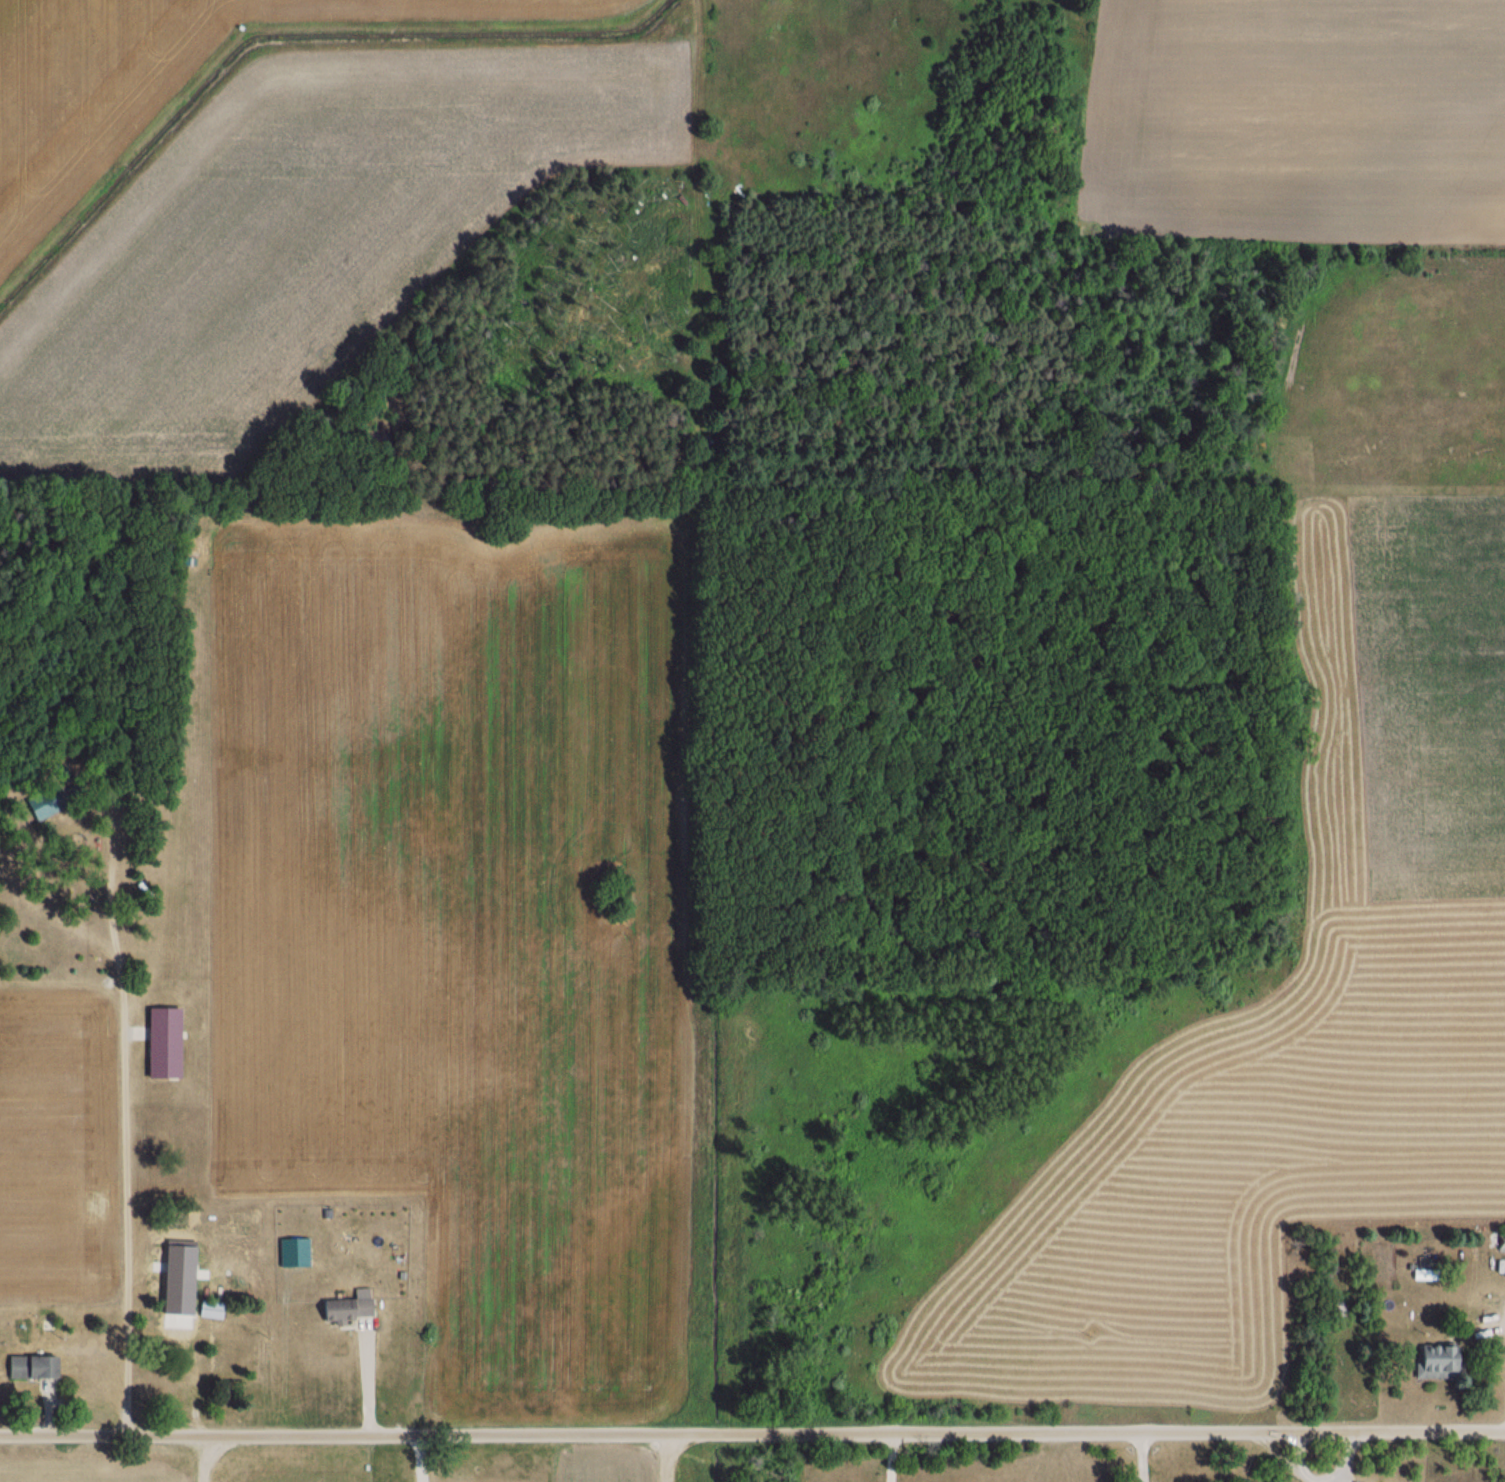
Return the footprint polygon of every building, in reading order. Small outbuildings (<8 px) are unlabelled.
[(180,1009),(147,1009),(147,1079),(180,1079),(180,1009)] [(1497,1235),(1496,1250),(1504,1251),(1504,1235),(1497,1235)] [(370,1299),(320,1300),(320,1320),(370,1319),(370,1299)] [(224,1304),(200,1301),(198,1317),(223,1320),(224,1304)] [(1416,1377),(1457,1378),(1457,1346),(1416,1345),(1416,1377)] [(8,1380),(54,1380),(54,1357),(8,1357),(8,1380)]
